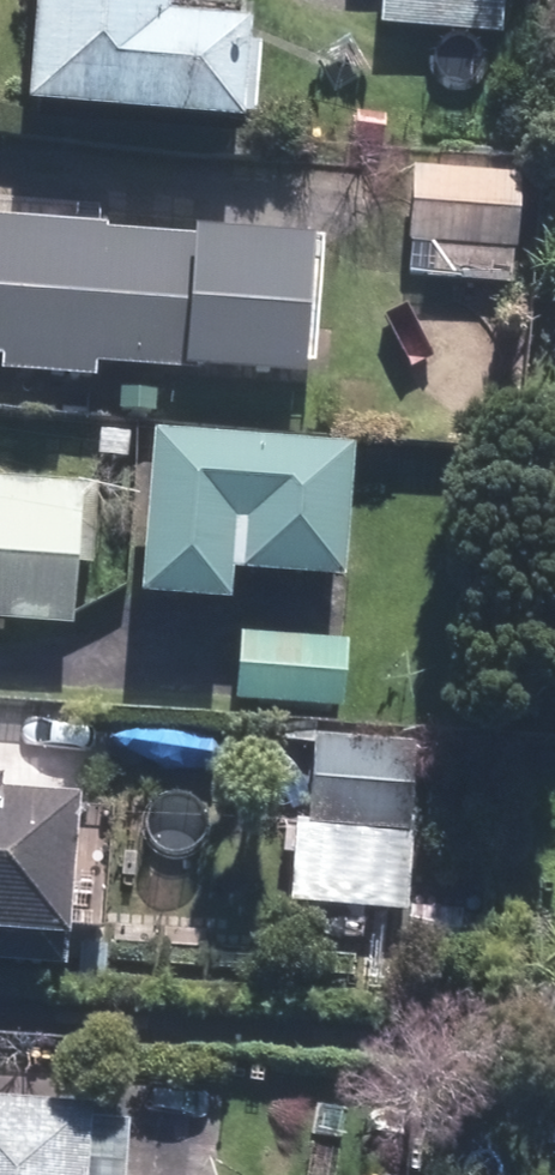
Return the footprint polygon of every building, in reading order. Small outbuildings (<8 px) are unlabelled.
[(27,104),(237,123),(246,24),(166,17),(168,0),(36,0),(27,104)] [(381,23),(499,31),(501,0),(383,0),(381,23)] [(518,177),(414,169),(409,241),(434,243),(432,276),(510,283),(518,177)] [(5,358),(4,368),(91,375),(92,365),(300,382),(311,244),(193,234),(193,240),(104,232),(104,227),(0,219),(0,357),(5,358)] [(351,452),(152,436),(140,593),(229,600),(231,575),(340,584),(351,452)] [(73,627),(78,567),(92,568),(98,489),(0,481),(0,621),(73,627)] [(346,643),(243,637),(239,701),(342,707),(346,643)] [(411,746),(315,738),(302,896),(398,904),(411,746)] [(63,940),(74,799),(0,794),(0,935),(63,940)] [(91,1106),(0,1099),(0,1174),(85,1174),(91,1106)]
